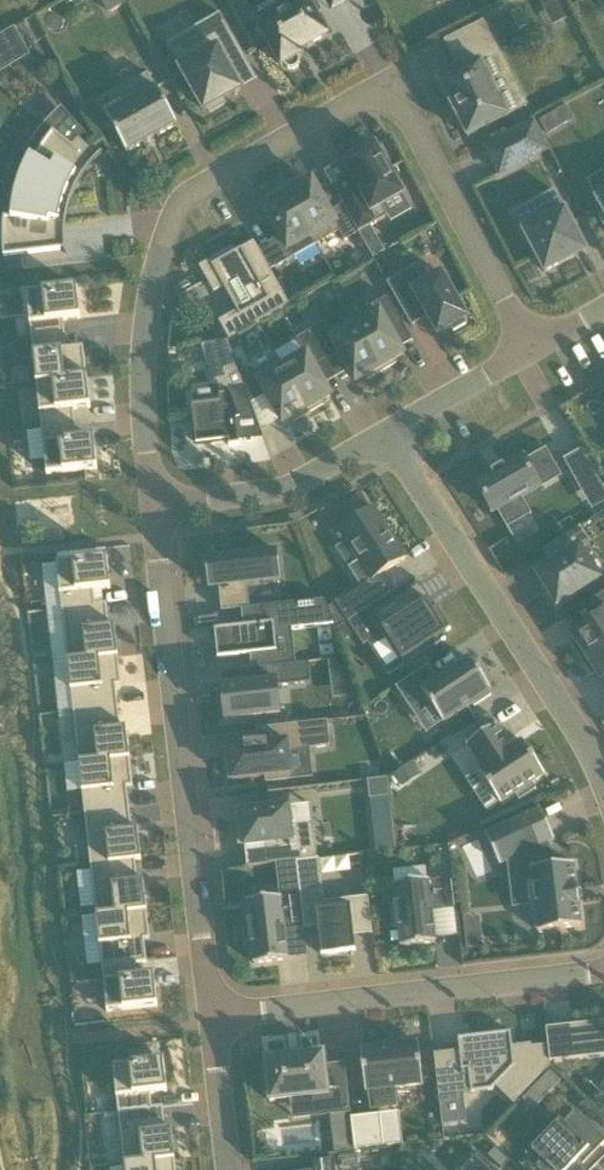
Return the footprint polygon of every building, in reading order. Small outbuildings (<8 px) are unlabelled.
[(108,13),(128,3),(126,0),(101,0),(108,13)] [(280,0),(284,7),(257,23),(281,67),(284,66),(288,70),(293,70),(298,68),(300,63),(299,57),(301,56),(299,52),(328,36),(316,14),(320,11),(314,0),(280,0)] [(556,0),(540,0),(545,9),(558,3),(556,0)] [(241,90),(228,67),(245,57),(220,14),(194,28),(200,40),(174,54),(182,68),(181,69),(204,110),(208,108),(210,113),(224,105),(222,100),(241,90)] [(497,57),(500,55),(498,53),(484,27),(485,26),(483,24),(447,43),(448,46),(449,45),(457,61),(463,58),(469,69),(443,82),(442,82),(440,83),(441,86),(459,120),(467,135),(466,135),(468,138),(471,136),(470,136),(506,118),(509,117),(507,114),(499,99),(482,66),(482,65),(481,64),(497,56),(497,57)] [(0,38),(0,73),(30,56),(26,49),(15,29),(0,38)] [(106,117),(126,154),(177,126),(148,74),(121,89),(130,104),(106,117)] [(552,114),(539,122),(547,135),(560,128),(552,114)] [(547,150),(533,124),(486,148),(500,175),(547,150)] [(14,219),(4,217),(2,237),(4,257),(20,255),(61,250),(55,204),(67,207),(67,208),(69,209),(76,189),(88,170),(85,168),(96,156),(76,136),(69,144),(53,131),(43,145),(34,159),(30,157),(23,172),(17,188),(19,189),(15,209),(14,219)] [(358,189),(340,200),(359,233),(388,217),(382,206),(403,194),(376,146),(367,151),(365,147),(350,155),(352,159),(344,164),(358,189)] [(344,242),(359,233),(343,206),(330,213),(312,182),(303,187),(301,183),(286,191),(317,245),(339,232),(344,242)] [(317,245),(286,191),(271,200),(273,204),(264,209),(282,240),(264,250),(268,255),(275,269),(317,245)] [(586,251),(554,191),(527,206),(537,225),(524,232),(545,273),(586,251)] [(371,227),(359,234),(373,259),(385,252),(371,227)] [(214,293),(224,288),(238,312),(220,322),(230,340),(259,323),(290,306),(263,257),(254,242),(235,253),(229,257),(226,252),(200,267),(207,280),(214,293)] [(423,285),(414,268),(387,283),(405,314),(412,327),(428,317),(438,335),(451,327),(454,332),(467,324),(464,320),(467,319),(455,298),(442,274),(423,285)] [(77,288),(26,294),(31,340),(65,336),(63,321),(80,319),(77,288)] [(399,318),(388,297),(350,319),(355,327),(356,327),(382,372),(396,364),(394,360),(403,355),(387,327),(400,319),(399,318)] [(382,372),(356,327),(355,327),(334,339),(324,323),(310,332),(326,359),(339,352),(356,382),(365,377),(367,380),(382,372)] [(296,340),(305,356),(283,368),(309,414),(323,405),(321,402),(330,396),(313,367),(326,359),(310,332),(296,340)] [(31,340),(36,385),(87,379),(84,350),(67,351),(65,336),(31,340)] [(240,445),(239,442),(237,421),(255,414),(251,404),(240,374),(229,341),(200,345),(209,371),(210,371),(211,371),(219,394),(220,402),(193,405),(192,405),(193,420),(196,444),(228,441),(229,443),(229,446),(240,445)] [(309,414),(283,368),(279,359),(255,373),(252,368),(240,374),(251,404),(267,395),(283,423),(292,418),(294,422),(309,414)] [(75,425),(74,410),(90,408),(87,379),(36,385),(41,429),(75,425)] [(41,429),(46,475),(84,471),(97,469),(94,439),(77,441),(75,425),(41,429)] [(20,432),(8,433),(9,443),(21,441),(20,432)] [(502,466),(503,468),(494,474),(492,471),(491,472),(492,474),(476,484),(488,505),(492,503),(506,527),(529,513),(530,516),(532,515),(522,498),(540,487),(535,478),(556,466),(546,449),(525,461),(522,457),(504,467),(503,465),(502,466)] [(582,450),(564,460),(578,485),(596,475),(582,450)] [(348,568),(360,588),(405,559),(372,509),(340,530),(347,541),(360,560),(348,568)] [(579,549),(590,542),(581,527),(548,548),(557,562),(538,574),(546,587),(542,589),(556,612),(575,599),(573,595),(598,579),(579,549)] [(250,609),(247,584),(280,581),(277,553),(278,553),(278,551),(274,552),(273,548),(256,550),(257,554),(235,556),(206,560),(206,561),(207,561),(210,585),(210,589),(219,588),(222,612),(241,610),(250,609)] [(95,605),(94,591),(110,589),(107,558),(56,564),(62,610),(107,605),(106,603),(95,605)] [(420,586),(418,584),(386,605),(387,605),(372,615),(403,662),(433,643),(436,646),(436,647),(446,640),(443,636),(447,633),(451,630),(436,607),(434,608),(432,610),(426,601),(422,603),(414,590),(420,586)] [(591,607),(599,618),(571,635),(577,644),(573,646),(583,661),(603,647),(603,599),(591,607)] [(279,664),(275,631),(334,625),(325,600),(250,609),(241,610),(243,626),(215,630),(218,659),(250,655),(252,669),(296,664),(296,663),(279,664)] [(67,661),(118,655),(115,626),(109,626),(107,605),(62,610),(67,661)] [(583,661),(592,676),(596,673),(601,682),(603,680),(603,647),(583,661)] [(118,706),(116,685),(121,684),(118,655),(67,661),(73,712),(118,706)] [(344,659),(329,661),(330,677),(350,674),(344,659)] [(422,692),(442,723),(468,707),(472,704),(474,707),(491,696),(489,693),(491,692),(470,659),(437,680),(428,666),(395,687),(405,703),(422,692)] [(277,681),(221,687),(225,720),(280,713),(277,681)] [(79,762),(129,757),(126,727),(120,728),(118,706),(73,712),(79,762)] [(295,779),(292,753),(330,746),(327,722),(257,730),(258,745),(246,746),(246,748),(228,750),(229,757),(225,758),(226,774),(231,774),(232,781),(267,777),(267,782),(295,779)] [(521,742),(510,749),(495,726),(465,745),(480,768),(476,771),(498,805),(543,776),(521,742)] [(129,808),(127,787),(133,786),(129,757),(79,762),(84,813),(129,808)] [(411,764),(395,775),(402,786),(419,775),(411,764)] [(388,778),(368,780),(370,799),(390,797),(388,778)] [(291,827),(289,807),(256,810),(256,807),(235,809),(238,829),(242,828),(244,847),(266,844),(268,863),(267,864),(267,865),(317,859),(313,825),(291,827)] [(138,829),(132,830),(129,808),(84,813),(90,864),(141,858),(138,829)] [(531,851),(536,860),(537,868),(531,869),(535,906),(535,910),(532,910),(534,928),(537,928),(538,932),(558,929),(560,929),(581,927),(579,904),(580,904),(578,886),(577,886),(574,864),(556,866),(556,858),(548,843),(554,840),(547,825),(540,809),(485,835),(492,850),(499,865),(507,862),(531,851)] [(90,864),(96,915),(147,909),(143,880),(138,881),(135,860),(141,860),(141,858),(90,864)] [(356,953),(354,936),(352,923),(370,921),(371,934),(372,934),(373,934),(368,897),(324,902),(319,859),(296,862),(300,896),(304,927),(304,929),(318,927),(322,956),(351,953),(352,955),(353,955),(353,953),(356,953)] [(435,939),(432,913),(456,910),(452,879),(428,881),(394,885),(397,904),(391,905),(394,928),(399,928),(401,947),(435,943),(435,939)] [(288,960),(288,959),(286,944),(285,929),(304,927),(300,896),(281,898),(247,902),(250,924),(245,924),(247,943),(252,942),(254,964),(288,960)] [(150,939),(147,909),(96,915),(102,966),(147,961),(144,939),(150,939)] [(157,1006),(154,975),(137,977),(136,963),(147,962),(147,961),(102,966),(107,1012),(157,1006)] [(566,1027),(569,1056),(603,1051),(603,1022),(566,1027)] [(548,1046),(531,1048),(531,1045),(512,1047),(510,1033),(470,1037),(471,1043),(458,1044),(459,1051),(434,1054),(439,1096),(463,1094),(471,1093),(471,1094),(491,1091),(495,1087),(513,1105),(550,1067),(548,1046)] [(365,1092),(369,1091),(372,1110),(374,1109),(396,1107),(394,1088),(423,1085),(418,1043),(360,1050),(365,1092)] [(266,1061),(270,1100),(292,1098),(316,1095),(318,1114),(350,1110),(345,1066),(326,1068),(324,1054),(266,1061)] [(119,1113),(164,1108),(164,1107),(153,1108),(151,1094),(168,1092),(164,1062),(114,1067),(119,1113)] [(548,1095),(561,1081),(550,1071),(537,1085),(548,1095)] [(119,1113),(125,1164),(175,1158),(172,1129),(166,1130),(164,1108),(119,1113)] [(543,1160),(537,1166),(541,1169),(589,1169),(584,1166),(603,1145),(603,1140),(575,1112),(563,1124),(551,1137),(558,1144),(543,1160)] [(354,1150),(384,1147),(380,1114),(375,1115),(351,1118),(350,1118),(352,1133),(354,1150)] [(478,1154),(476,1156),(478,1157),(466,1169),(495,1169),(478,1154)] [(175,1158),(125,1164),(125,1169),(177,1169),(175,1158)] [(313,1169),(336,1169),(334,1159),(312,1161),(313,1169)]
